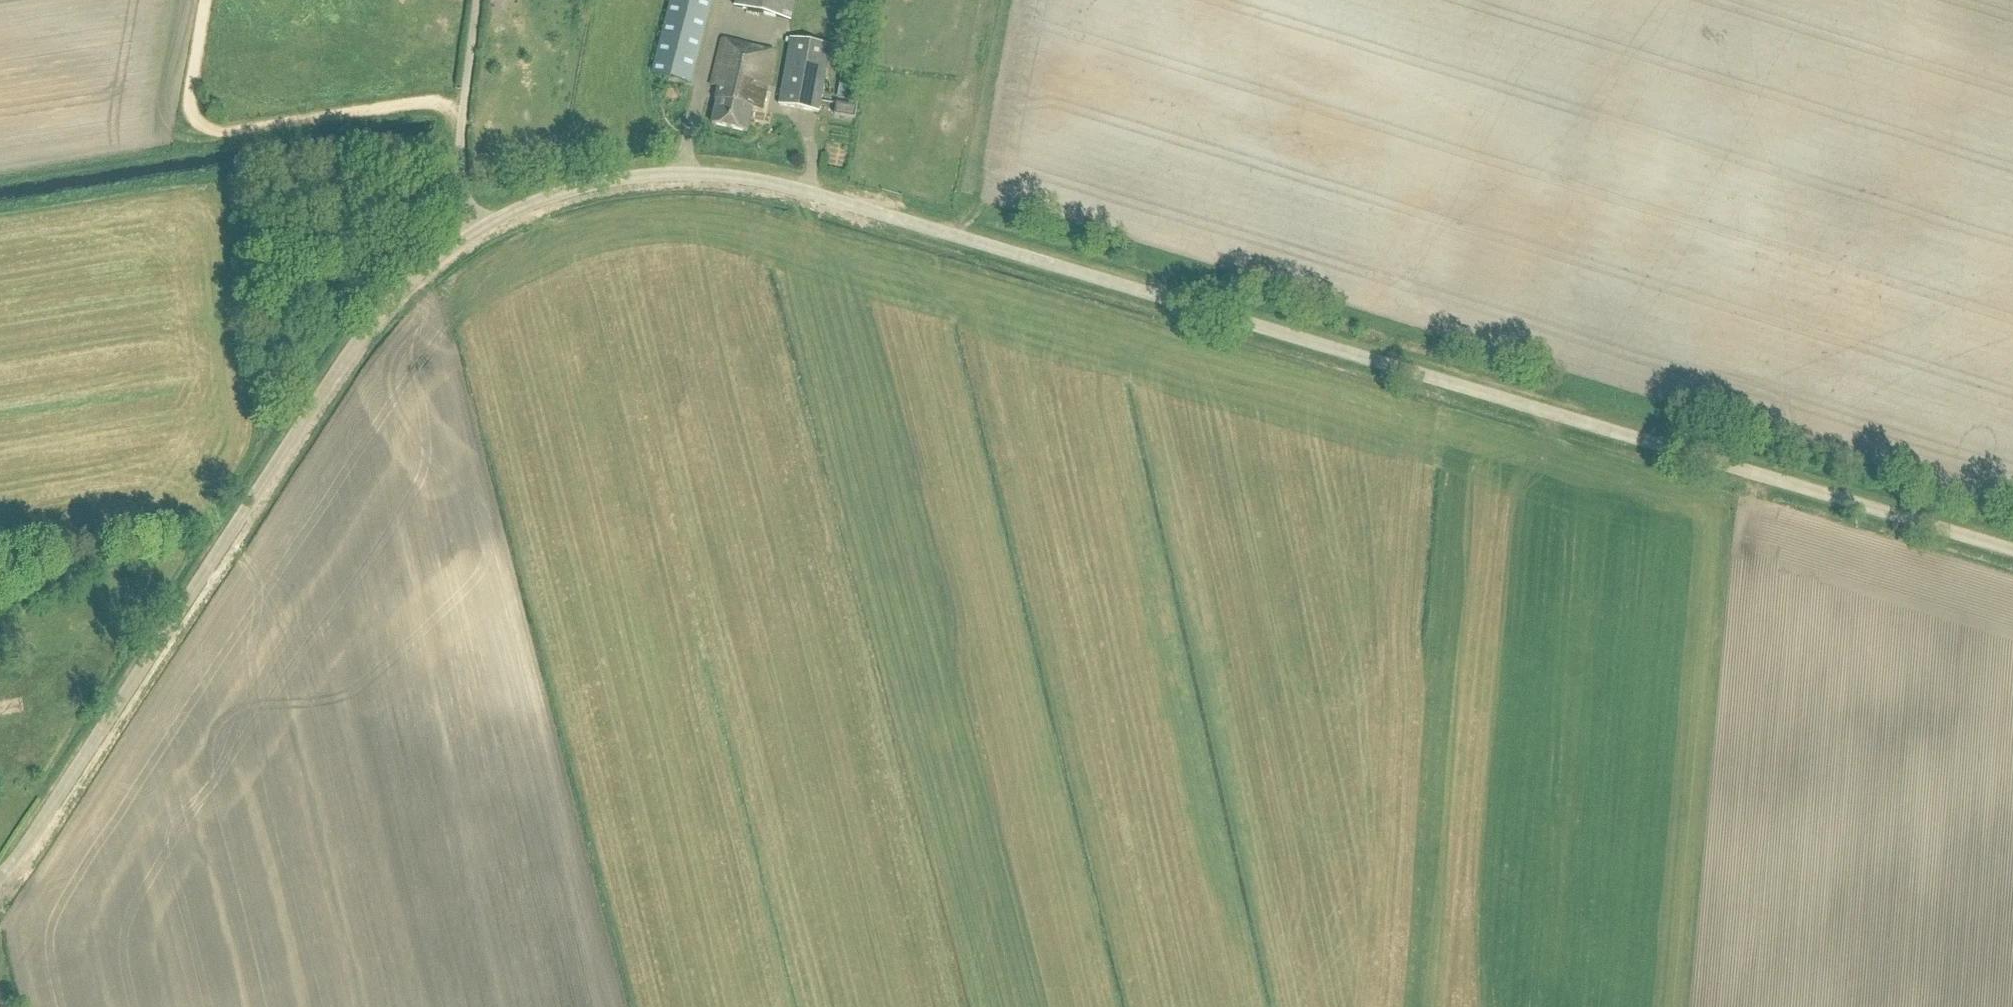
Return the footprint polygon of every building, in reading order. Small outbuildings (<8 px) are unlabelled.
[(715,0),(671,0),(653,73),(695,84),(715,0)] [(798,0),(737,0),(735,8),(792,23),(798,0)] [(779,108),(806,112),(820,115),(832,46),(791,39),(779,108)] [(762,111),(776,52),(724,40),(713,86),(721,88),(712,127),(747,135),(753,109),(762,111)] [(853,119),(856,107),(838,104),(836,116),(853,119)]
